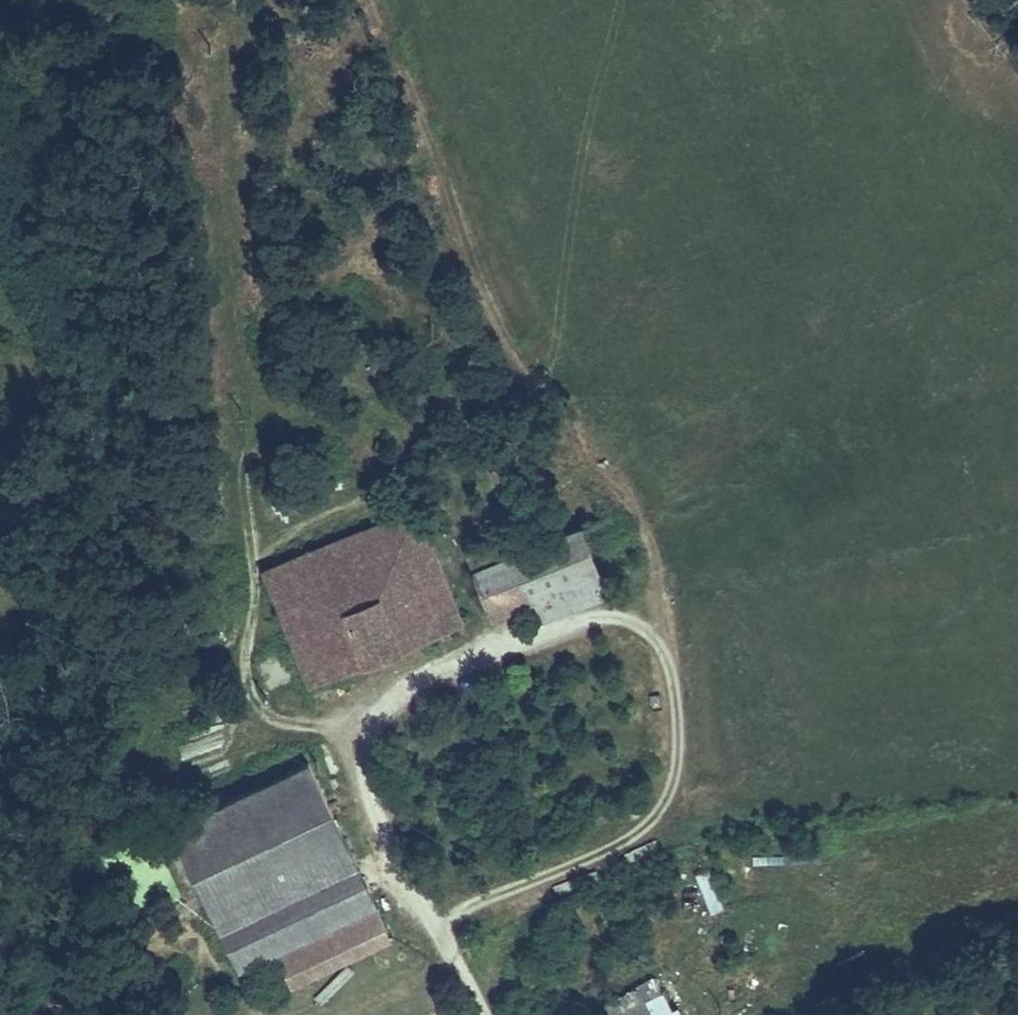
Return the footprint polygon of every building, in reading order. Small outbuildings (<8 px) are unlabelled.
[(417,502),(267,563),(313,674),(469,613),(417,502)] [(583,513),(484,558),(503,597),(603,555),(583,513)] [(234,956),(309,919),(312,928),(282,942),(296,967),(387,923),(301,754),(166,821),(234,956)] [(694,871),(708,911),(724,906),(710,865),(694,871)] [(616,1014),(673,1014),(653,984),(634,993),(629,985),(606,997),(616,1014)]
